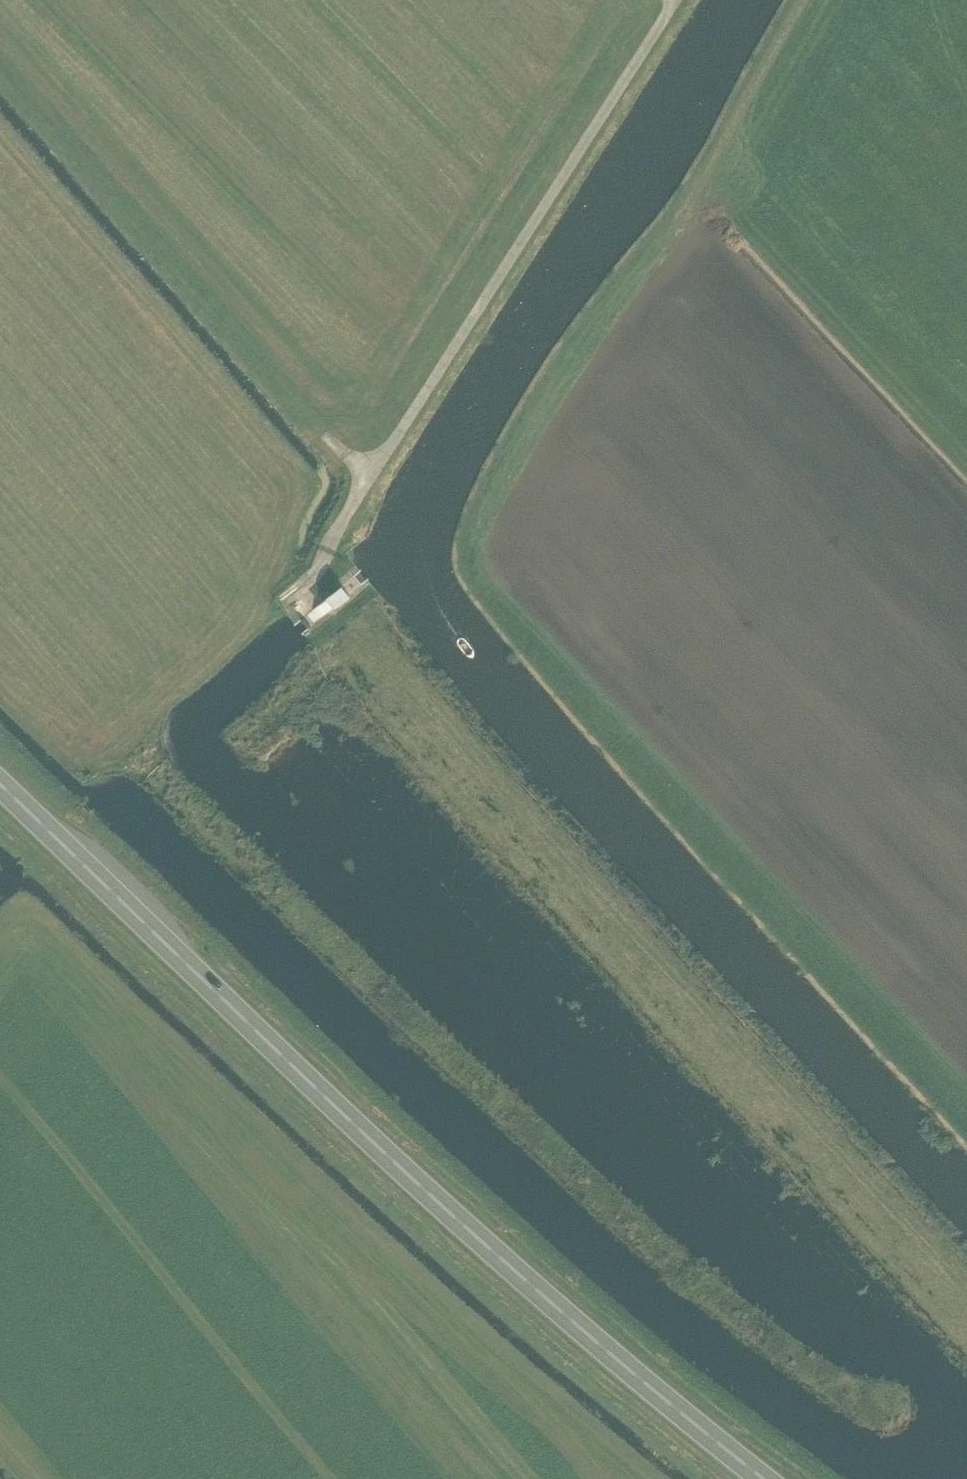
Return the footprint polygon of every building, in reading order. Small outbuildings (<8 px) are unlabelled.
[(350,595),(341,585),(324,599),(333,609),(350,595)]
